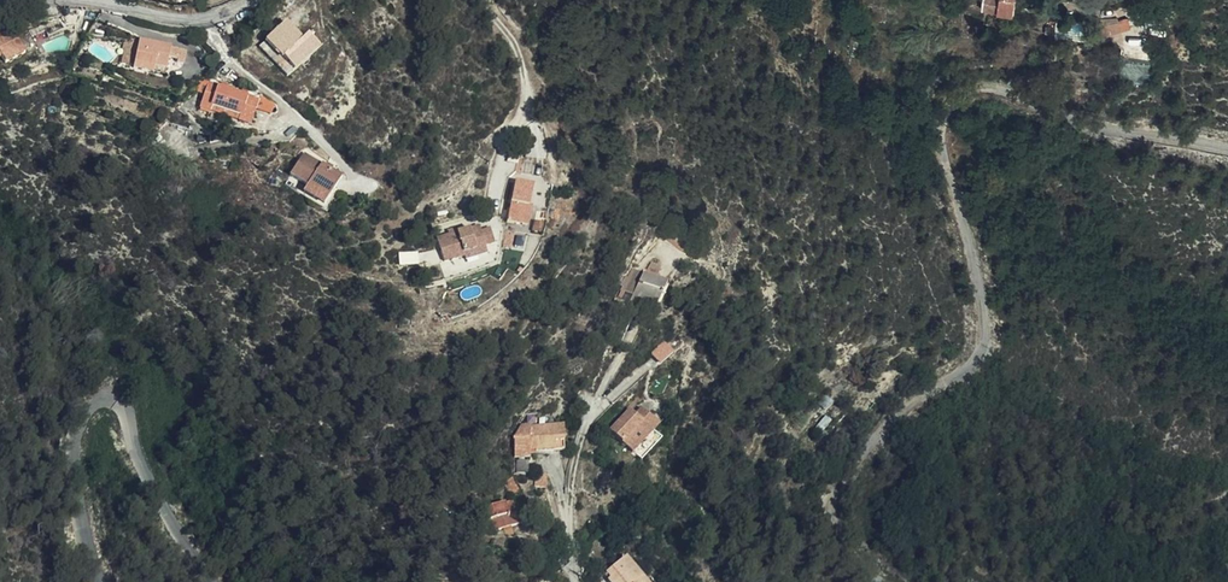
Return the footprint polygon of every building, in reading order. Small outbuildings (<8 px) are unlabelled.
[(271,38),(303,64),(330,29),(318,19),(312,27),(292,12),(271,38)] [(1091,34),(1115,31),(1114,19),(1090,22),(1091,34)] [(43,60),(31,35),(0,51),(0,56),(6,69),(19,63),(22,69),(43,60)] [(142,56),(156,57),(157,47),(142,46),(142,56)] [(155,79),(170,80),(171,71),(191,73),(191,59),(192,50),(157,47),(156,57),(155,79)] [(207,51),(192,50),(191,59),(206,60),(207,51)] [(213,70),(205,84),(217,87),(214,104),(224,107),(226,97),(255,105),(252,115),(264,119),(269,100),(271,91),(220,77),(221,72),(213,70)] [(171,71),(170,80),(190,81),(191,73),(171,71)] [(272,89),(271,91),(269,100),(283,103),(284,92),(272,89)] [(226,97),(224,107),(252,115),(255,105),(226,97)] [(318,144),(306,167),(324,176),(320,183),(342,194),(357,163),(318,144)] [(484,229),(503,220),(514,215),(506,201),(497,206),(494,200),(475,209),(477,213),(464,219),(462,215),(454,220),(464,241),(485,231),(484,229)] [(477,213),(475,209),(473,206),(461,212),(462,215),(464,219),(477,213)] [(507,226),(503,220),(484,229),(485,231),(487,236),(507,226)] [(733,262),(725,254),(716,270),(722,275),(733,262)] [(695,286),(685,279),(677,290),(686,297),(695,286)] [(686,297),(677,290),(665,281),(661,288),(659,286),(652,295),(655,298),(651,302),(660,309),(667,314),(677,314),(689,313),(695,304),(686,297)] [(682,325),(689,313),(677,314),(667,314),(682,325)] [(667,314),(657,314),(656,316),(678,331),(682,325),(667,314)] [(652,351),(662,362),(675,349),(665,339),(652,351)] [(534,446),(563,446),(563,417),(521,416),(510,432),(509,448),(527,448),(527,442),(534,442),(534,446)] [(608,442),(629,467),(649,449),(645,444),(654,436),(642,422),(634,429),(629,424),(608,442)] [(645,444),(649,449),(658,442),(654,436),(645,444)] [(649,449),(629,467),(636,475),(656,458),(649,449)] [(505,488),(513,482),(504,468),(495,475),(505,488)] [(498,509),(506,506),(502,492),(494,494),(498,509)] [(510,517),(506,506),(498,509),(494,494),(468,503),(471,514),(482,510),(484,517),(486,524),(510,517)] [(474,520),(484,517),(482,510),(471,514),(474,520)] [(630,554),(612,570),(616,575),(614,578),(617,581),(654,581),(630,554)]
